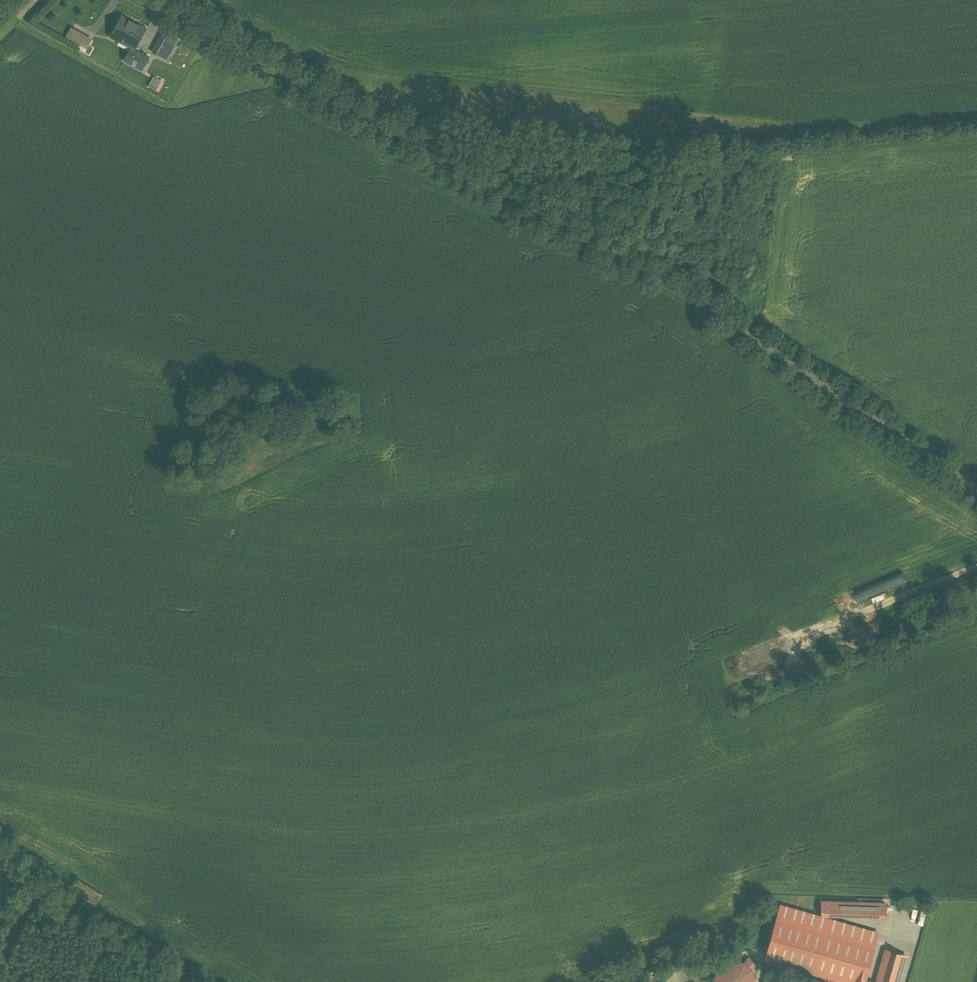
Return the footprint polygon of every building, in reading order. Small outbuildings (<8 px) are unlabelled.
[(148,19),(123,7),(111,35),(135,46),(148,19)] [(153,50),(172,60),(183,39),(156,26),(151,37),(158,40),(153,50)] [(74,27),(68,37),(90,49),(96,38),(74,27)] [(151,44),(141,39),(131,58),(141,64),(151,44)] [(151,87),(160,91),(164,80),(155,77),(151,87)] [(899,573),(841,594),(843,599),(846,598),(848,603),(903,583),(899,573)] [(890,897),(841,895),(840,910),(890,912),(890,897)] [(781,898),(764,953),(845,978),(844,981),(901,981),(910,951),(887,944),(880,969),(868,966),(880,927),(781,898)] [(717,964),(714,973),(716,981),(756,981),(757,981),(757,968),(751,958),(743,953),(733,952),(724,956),(717,964)]
